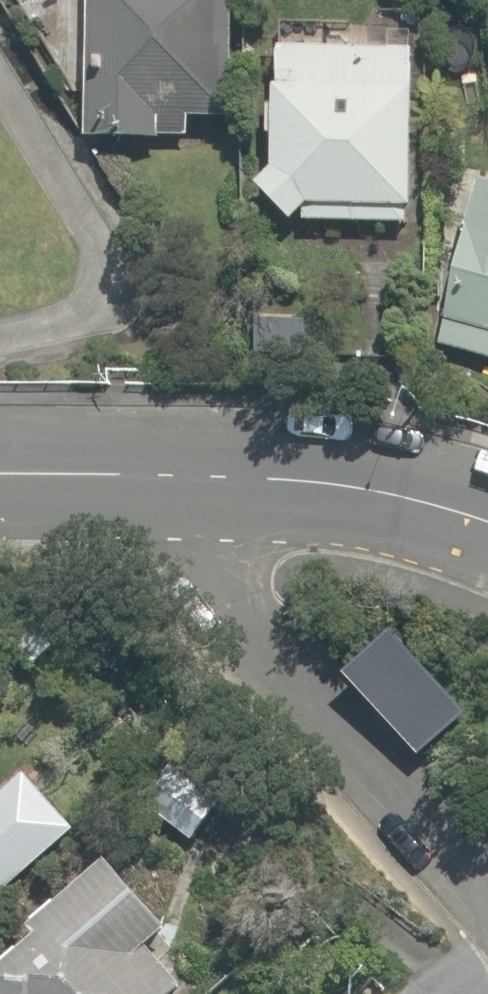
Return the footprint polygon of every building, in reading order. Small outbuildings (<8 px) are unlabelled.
[(233,0),(97,0),(98,139),(191,138),(191,104),(234,103),(233,0)] [(278,48),(277,81),(268,81),(266,134),(275,135),(273,167),(258,187),(288,218),(412,222),(420,51),(278,48)] [(487,329),(482,346),(487,348),(487,229),(469,224),(441,315),(487,329)] [(398,632),(348,675),(417,756),(468,712),(398,632)] [(76,823),(26,769),(0,793),(0,892),(76,823)] [(111,859),(0,964),(0,993),(168,993),(179,983),(149,950),(174,926),(111,859)]
